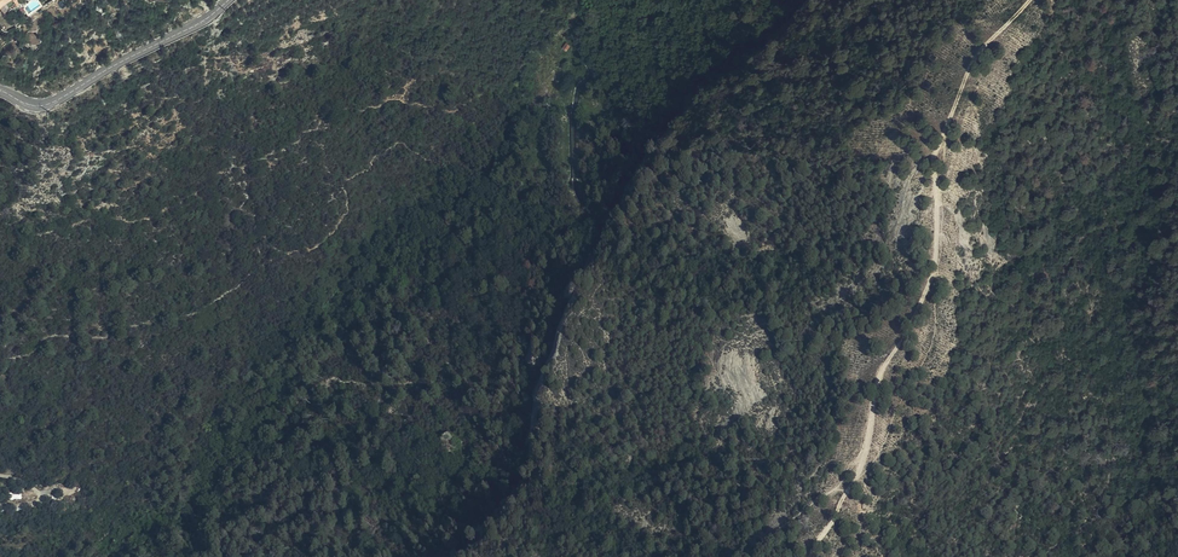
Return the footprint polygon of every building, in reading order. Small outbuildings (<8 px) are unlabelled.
[(0,0),(0,11),(0,12),(6,7),(10,12),(14,9),(15,9),(19,4),(17,1),(16,0),(12,0),(12,1),(8,4),(3,0),(0,0)] [(6,9),(10,14),(15,9),(14,9),(10,12),(6,7),(0,12),(0,11),(0,18),(6,9)] [(585,38),(589,34),(583,28),(580,31),(585,38)] [(565,43),(562,49),(566,52),(570,46),(565,43)]
